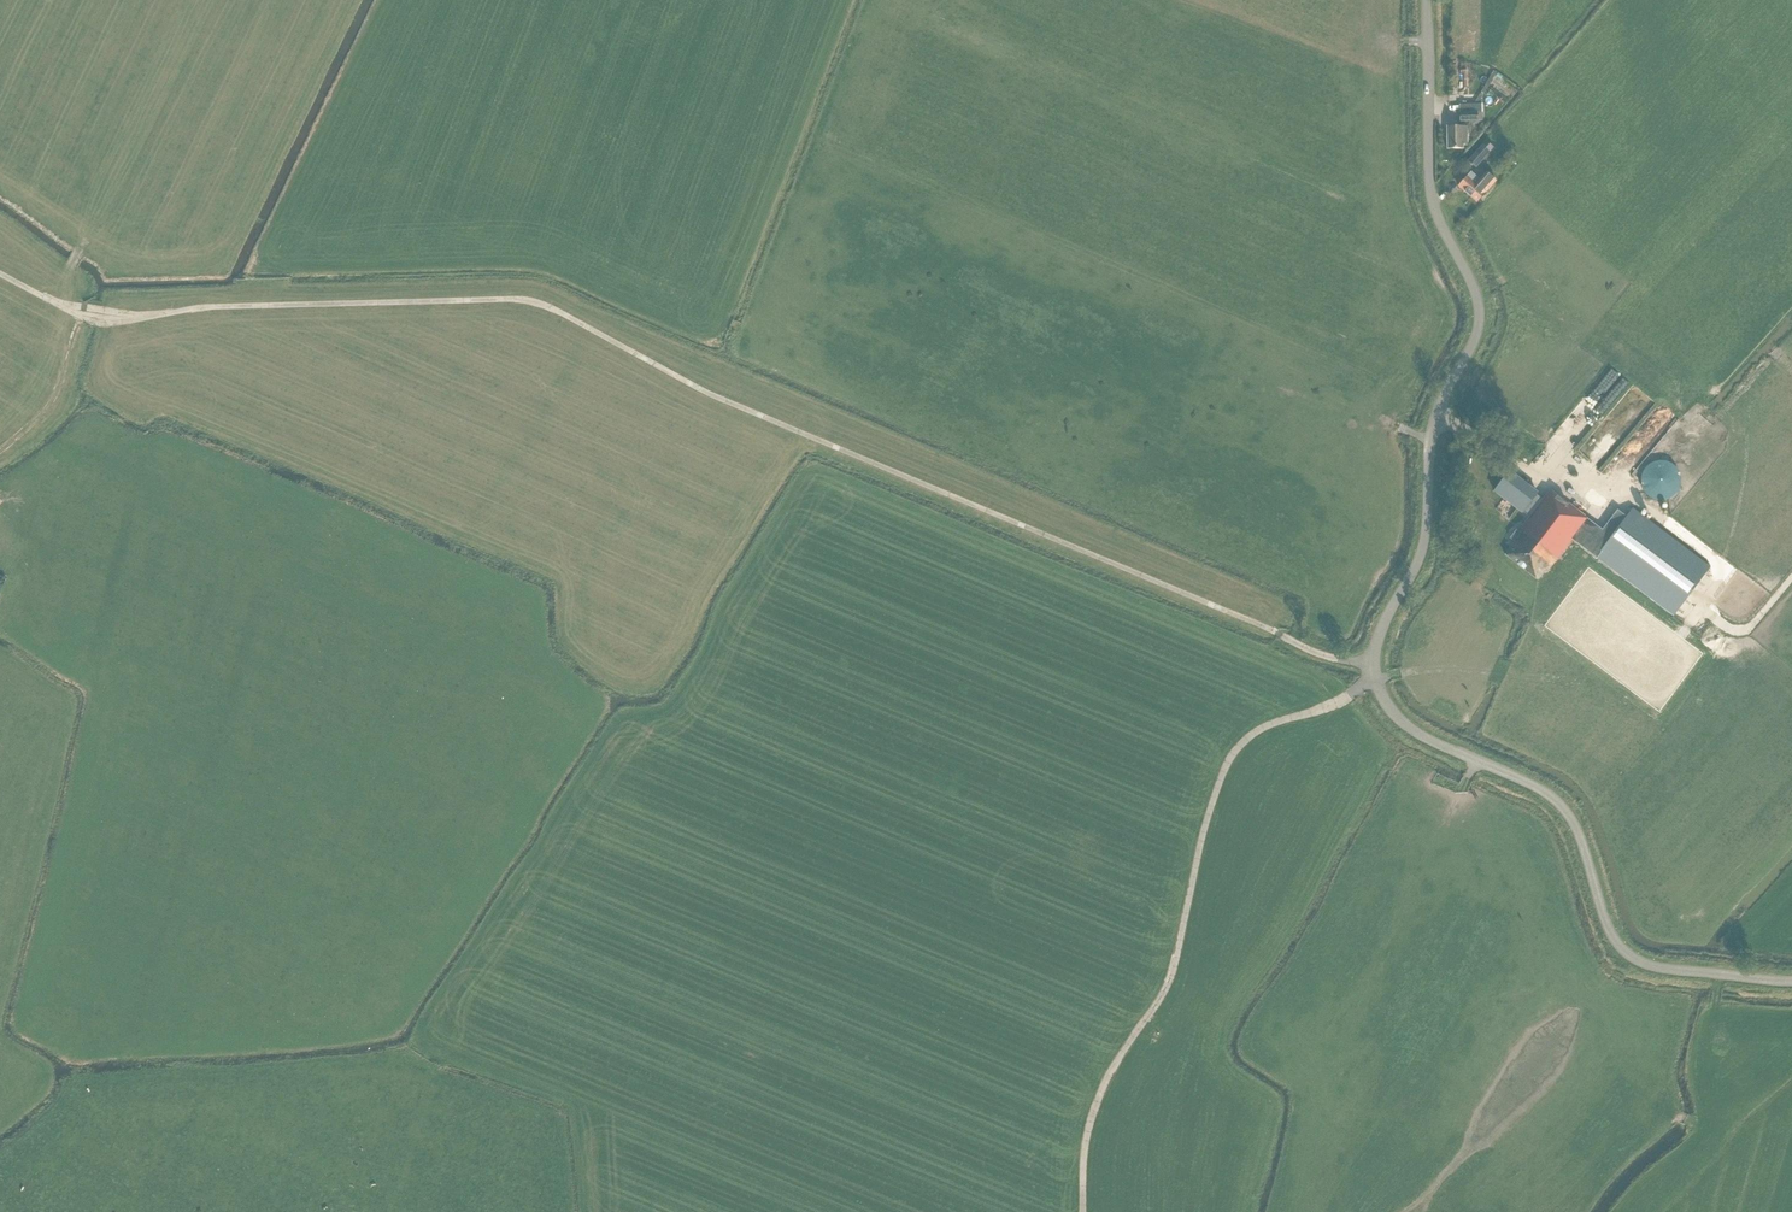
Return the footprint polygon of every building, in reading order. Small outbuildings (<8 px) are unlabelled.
[(1512,93),(1518,84),(1496,71),(1491,80),(1512,93)] [(1478,121),(1477,112),(1474,112),(1459,112),(1459,122),(1478,121)] [(1447,127),(1447,149),(1463,149),(1462,139),(1467,139),(1467,127),(1447,127)] [(1486,142),(1468,162),(1476,168),(1493,148),(1486,142)] [(1486,174),(1481,181),(1476,176),(1475,177),(1470,172),(1468,175),(1458,187),(1477,203),(1495,182),(1486,174)] [(1653,463),(1649,465),(1646,467),(1644,470),(1642,474),(1641,478),(1640,481),(1641,485),(1642,489),(1644,493),(1646,496),(1649,498),(1653,500),(1657,501),(1661,502),(1665,501),(1668,500),(1672,498),(1675,496),(1677,493),(1679,489),(1680,485),(1681,481),(1680,478),(1679,474),(1677,470),(1675,467),(1672,465),(1668,463),(1665,462),(1661,461),(1657,462),(1653,463)] [(1522,514),(1538,494),(1509,472),(1493,492),(1522,514)] [(1547,573),(1572,540),(1673,616),(1710,567),(1633,509),(1611,538),(1587,520),(1588,520),(1560,499),(1558,501),(1548,493),(1518,533),(1516,530),(1510,539),(1514,543),(1505,556),(1538,581),(1545,571),(1547,573)]
